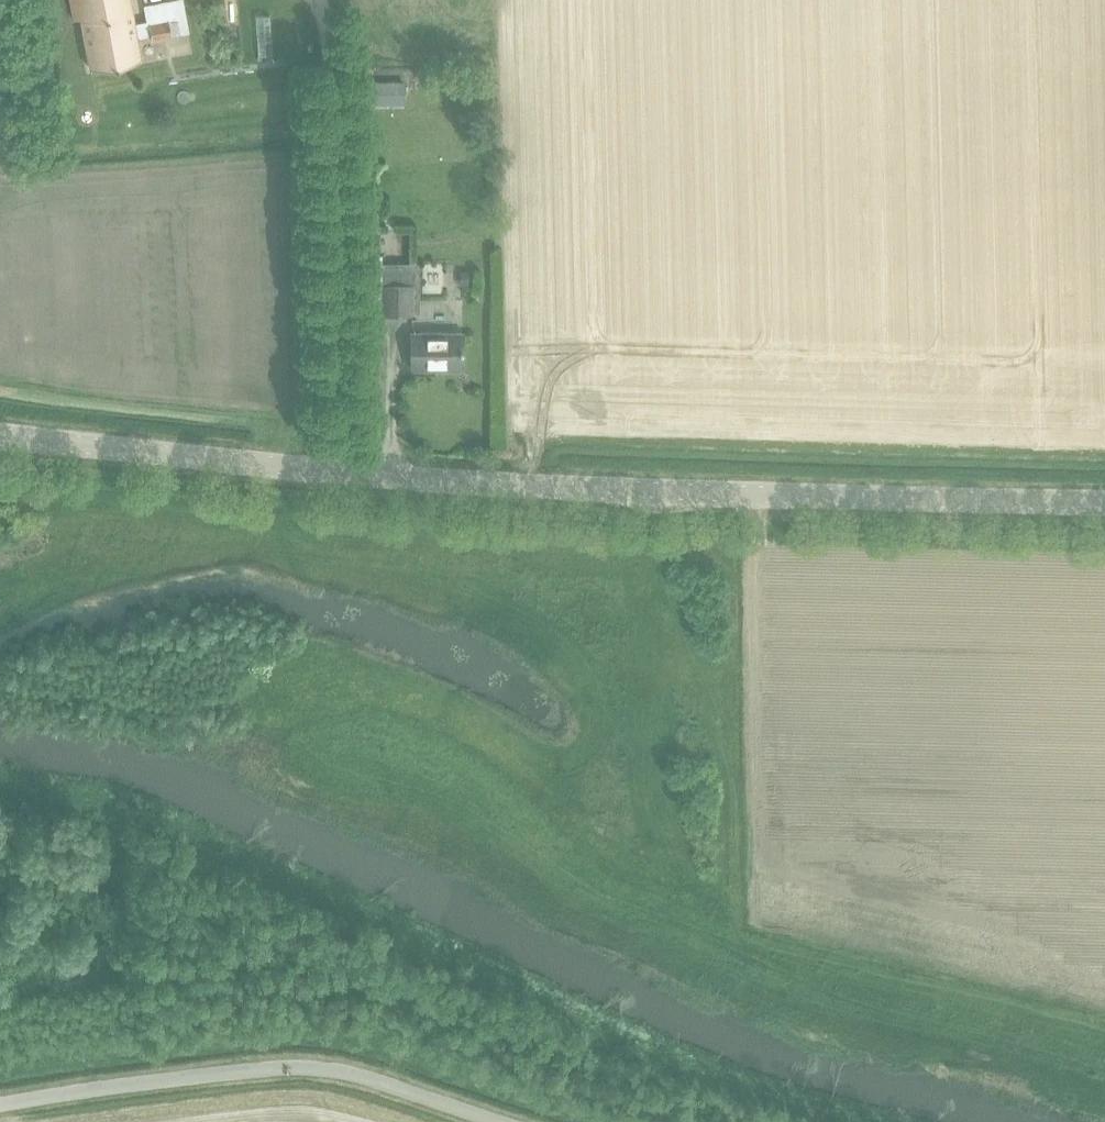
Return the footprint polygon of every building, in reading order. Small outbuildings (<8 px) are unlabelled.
[(137,39),(152,36),(153,41),(172,37),(169,21),(135,27),(130,0),(69,0),(73,22),(82,20),(91,70),(141,60),(137,39)] [(404,83),(374,84),(374,107),(404,107),(404,83)] [(412,317),(412,313),(419,313),(419,263),(382,263),(382,255),(371,255),(371,281),(382,281),(382,290),(381,290),(381,317),(412,317)] [(471,272),(461,272),(461,285),(471,285),(471,272)] [(463,369),(463,348),(463,334),(432,333),(410,333),(410,369),(463,369)]
